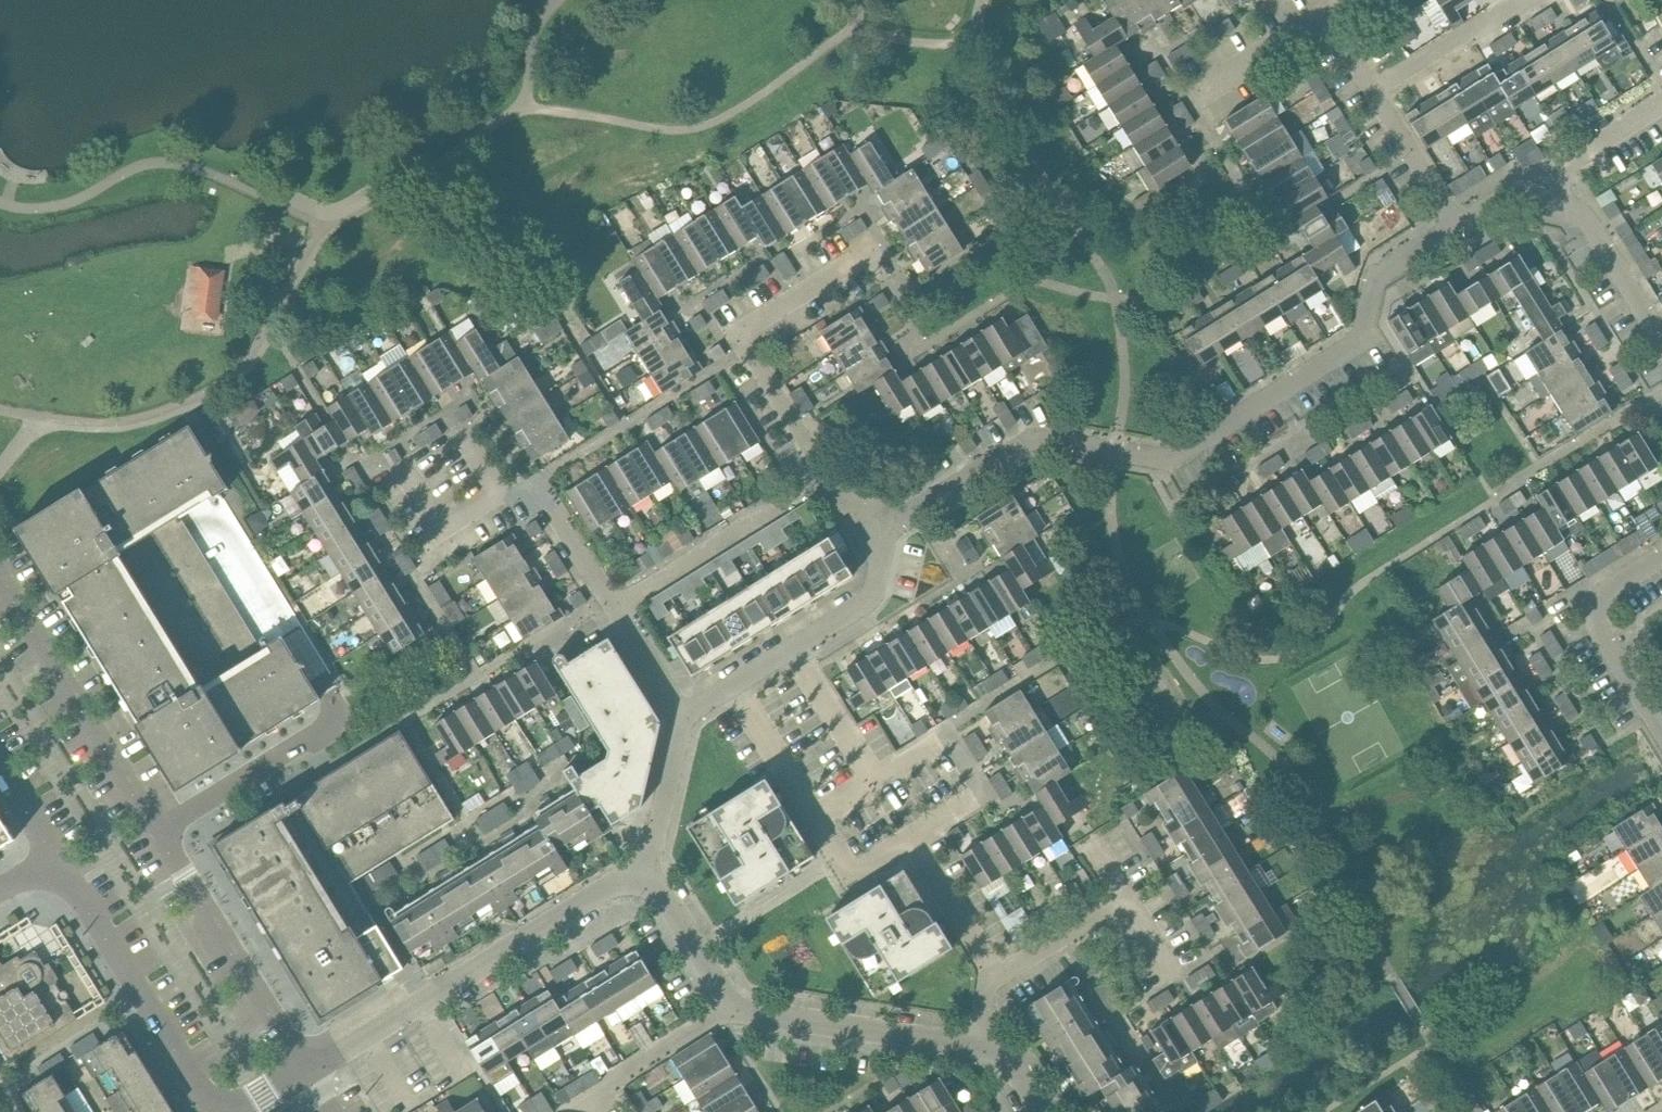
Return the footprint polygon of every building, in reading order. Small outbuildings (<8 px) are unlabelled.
[(1131,0),(1107,0),(1104,2),(1114,17),(1127,37),(1139,30),(1141,33),(1149,29),(1131,0)] [(1159,0),(1131,0),(1149,29),(1156,24),(1154,21),(1167,13),(1159,0)] [(1188,0),(1159,0),(1167,13),(1180,4),(1182,8),(1190,3),(1188,0)] [(1453,28),(1464,21),(1457,10),(1473,0),(1435,0),(1453,28)] [(1070,10),(1066,5),(1057,11),(1061,17),(1070,10)] [(1540,13),(1547,24),(1557,17),(1550,7),(1540,13)] [(1596,11),(1575,24),(1595,57),(1615,45),(1620,53),(1630,46),(1610,15),(1602,21),(1596,11)] [(1540,13),(1529,20),(1536,31),(1547,24),(1540,13)] [(1403,15),(1388,24),(1402,46),(1417,37),(1403,15)] [(1658,25),(1652,15),(1632,27),(1638,38),(1658,25)] [(1094,57),(1115,45),(1127,37),(1114,17),(1093,30),(1085,18),(1074,25),(1094,57)] [(1555,37),(1575,70),(1595,57),(1575,24),(1555,37)] [(1499,38),(1506,49),(1517,42),(1510,32),(1499,38)] [(1534,50),(1555,83),(1575,70),(1555,37),(1534,50)] [(1499,38),(1489,45),(1495,56),(1506,49),(1499,38)] [(1174,67),(1195,54),(1188,43),(1167,56),(1174,67)] [(1127,64),(1122,55),(1115,45),(1094,57),(1082,64),(1095,84),(1127,64)] [(1514,62),(1535,95),(1555,83),(1534,50),(1514,62)] [(1145,66),(1152,77),(1163,70),(1156,60),(1145,66)] [(1535,95),(1514,62),(1494,74),(1507,97),(1514,108),(1535,95)] [(1467,76),(1488,109),(1507,97),(1494,74),(1487,63),(1467,76)] [(1127,64),(1095,84),(1108,105),(1140,84),(1127,64)] [(1170,81),(1163,70),(1152,77),(1158,88),(1170,81)] [(1308,82),(1314,92),(1325,85),(1319,75),(1308,82)] [(1446,89),(1467,122),(1488,109),(1467,76),(1446,89)] [(1140,84),(1108,105),(1120,125),(1153,105),(1140,84)] [(1325,85),(1314,92),(1321,103),(1332,96),(1325,85)] [(1062,89),(1053,94),(1059,104),(1068,99),(1062,89)] [(1426,102),(1447,135),(1467,122),(1446,89),(1426,102)] [(1277,115),(1264,95),(1224,119),(1237,140),(1277,115)] [(1593,98),(1587,101),(1594,112),(1599,108),(1594,99),(1593,98)] [(820,107),(827,118),(837,111),(830,100),(820,107)] [(1188,111),(1182,101),(1171,108),(1178,118),(1188,111)] [(1426,102),(1405,115),(1426,148),(1447,135),(1426,102)] [(1153,105),(1120,125),(1133,145),(1166,125),(1153,105)] [(1188,111),(1178,118),(1184,129),(1195,122),(1188,111)] [(1237,140),(1250,160),(1289,135),(1277,115),(1237,140)] [(1350,126),(1344,115),(1333,122),(1339,132),(1350,126)] [(1544,124),(1529,133),(1532,138),(1536,145),(1551,135),(1544,124)] [(1166,125),(1133,145),(1145,166),(1178,145),(1166,125)] [(1350,126),(1339,132),(1346,143),(1357,137),(1350,126)] [(1250,160),(1262,180),(1302,156),(1313,150),(1301,130),(1290,137),(1289,135),(1250,160)] [(942,135),(932,141),(921,148),(928,159),(949,146),(942,135)] [(869,141),(849,154),(866,184),(873,194),(876,192),(894,180),(869,141)] [(822,157),(847,196),(866,184),(849,154),(843,144),(822,157)] [(1178,145),(1145,166),(1135,172),(1148,192),(1132,202),(1142,217),(1168,201),(1166,198),(1188,184),(1181,173),(1191,166),(1178,145)] [(1545,158),(1538,147),(1527,153),(1534,164),(1545,158)] [(1302,156),(1262,180),(1275,201),(1282,197),(1315,176),(1326,170),(1313,150),(1302,156)] [(1496,170),(1506,164),(1500,153),(1489,160),(1496,170)] [(1376,167),(1369,156),(1358,163),(1365,174),(1376,167)] [(827,209),(847,196),(822,157),(802,169),(827,209)] [(1651,164),(1661,182),(1661,157),(1651,164)] [(1475,183),(1486,176),(1480,166),(1469,172),(1475,183)] [(782,182),(806,221),(827,209),(802,169),(782,182)] [(881,207),(885,214),(925,189),(912,169),(894,180),(876,192),(884,204),(881,207)] [(968,176),(974,186),(985,179),(978,169),(968,176)] [(1282,197),(1294,217),(1316,204),(1327,196),(1315,176),(1282,197)] [(1382,178),(1372,184),(1378,195),(1389,188),(1382,178)] [(1455,196),(1466,189),(1459,178),(1448,185),(1455,196)] [(985,179),(974,186),(981,197),(992,190),(985,179)] [(786,234),(806,221),(782,182),(761,194),(786,234)] [(937,209),(934,204),(925,189),(885,214),(890,221),(893,219),(901,232),(937,209)] [(786,234),(761,194),(741,207),(758,236),(765,247),(786,234)] [(739,248),(758,236),(741,207),(735,196),(714,208),(739,248)] [(1609,219),(1619,212),(1613,201),(1602,208),(1609,219)] [(1301,227),(1314,248),(1336,236),(1349,228),(1335,206),(1322,214),(1319,209),(1316,204),(1294,217),(1297,222),(1301,227)] [(714,208),(694,221),(718,261),(739,248),(714,208)] [(906,247),(911,255),(951,230),(937,209),(901,232),(909,245),(906,247)] [(1011,220),(1004,209),(993,216),(1000,227),(1011,220)] [(604,213),(593,219),(599,230),(609,222),(604,213)] [(846,242),(867,229),(860,218),(839,231),(846,242)] [(673,234),(698,274),(718,261),(694,221),(673,234)] [(599,230),(600,230),(605,239),(616,233),(609,222),(599,230)] [(1621,239),(1632,232),(1625,222),(1615,228),(1621,239)] [(927,273),(963,250),(951,230),(911,255),(915,261),(918,259),(927,273)] [(678,286),(698,274),(673,234),(653,246),(678,286)] [(1314,248),(1302,254),(1316,276),(1337,263),(1344,274),(1355,268),(1336,236),(1314,248)] [(1267,244),(1274,254),(1285,248),(1278,237),(1267,244)] [(658,299),(678,286),(653,246),(648,238),(628,251),(639,269),(658,299)] [(1494,239),(1472,253),(1478,262),(1479,261),(1500,249),(1494,239)] [(1634,259),(1645,252),(1638,241),(1627,248),(1634,259)] [(1267,244),(1257,250),(1264,261),(1274,254),(1267,244)] [(796,273),(783,252),(772,258),(786,280),(796,273)] [(1472,253),(1462,260),(1469,270),(1479,264),(1478,262),(1472,253)] [(1302,254),(1282,267),(1303,300),(1323,288),(1316,276),(1302,254)] [(1519,255),(1488,275),(1501,296),(1511,290),(1518,301),(1539,287),(1519,255)] [(1646,278),(1657,272),(1650,261),(1639,267),(1646,278)] [(1227,269),(1234,280),(1244,273),(1237,262),(1227,269)] [(749,288),(770,275),(763,264),(742,277),(749,288)] [(1262,280),(1283,313),(1303,300),(1282,267),(1262,280)] [(224,271),(200,268),(194,308),(219,311),(224,271)] [(639,269),(618,282),(642,320),(664,307),(658,299),(639,269)] [(1227,269),(1216,276),(1223,286),(1234,280),(1227,269)] [(1488,275),(1456,294),(1469,316),(1501,296),(1488,275)] [(1262,280),(1242,293),(1262,326),(1283,313),(1262,280)] [(1449,283),(1428,296),(1454,338),(1474,325),(1469,316),(1456,294),(1449,283)] [(1561,330),(1565,328),(1558,318),(1570,311),(1563,299),(1551,307),(1539,287),(1518,301),(1543,340),(1561,330)] [(426,295),(433,306),(444,299),(437,288),(426,295)] [(1186,294),(1193,305),(1204,298),(1197,288),(1186,294)] [(708,313),(729,300),(723,289),(702,302),(708,313)] [(883,292),(872,299),(878,309),(889,302),(883,292)] [(1221,305),(1242,338),(1262,326),(1242,293),(1221,305)] [(1186,294),(1176,301),(1182,312),(1193,305),(1186,294)] [(1428,296),(1408,308),(1435,352),(1455,340),(1454,338),(1428,296)] [(1221,305),(1201,318),(1222,351),(1242,338),(1221,305)] [(637,353),(677,328),(672,321),(669,323),(661,311),(665,309),(664,307),(642,320),(624,332),(637,353)] [(819,331),(833,352),(869,329),(861,316),(864,314),(859,307),(819,331)] [(1435,352),(1408,308),(1387,321),(1414,365),(1435,352)] [(1003,318),(982,331),(1002,364),(1022,352),(1027,360),(1048,347),(1027,313),(1007,325),(1003,318)] [(700,314),(689,320),(696,331),(707,324),(700,314)] [(546,324),(535,331),(542,342),(563,329),(556,318),(546,324)] [(1222,351),(1201,318),(1180,331),(1201,364),(1222,351)] [(1584,328),(1591,339),(1601,332),(1595,322),(1584,328)] [(677,328),(637,353),(650,373),(686,351),(678,338),(681,336),(677,328)] [(456,342),(456,343),(473,372),(474,372),(480,381),(483,380),(482,379),(517,358),(506,341),(490,351),(476,329),(456,342)] [(845,372),(885,347),(880,340),(877,342),(869,329),(833,352),(845,372)] [(1569,343),(1561,330),(1543,340),(1524,352),(1537,372),(1577,348),(1572,340),(1569,343)] [(591,338),(581,344),(587,355),(609,341),(604,334),(602,331),(591,338)] [(1002,364),(982,331),(961,343),(982,377),(1002,364)] [(454,384),(473,372),(456,343),(456,342),(449,332),(429,344),(453,384),(454,384)] [(1608,342),(1601,332),(1591,339),(1597,349),(1608,342)] [(961,343),(941,356),(962,389),(982,377),(961,343)] [(408,357),(433,396),(453,384),(429,344),(408,357)] [(726,355),(719,344),(708,351),(715,361),(726,355)] [(889,355),(885,347),(845,372),(858,393),(873,384),(895,370),(886,357),(889,355)] [(1537,372),(1529,377),(1542,398),(1550,392),(1586,370),(1578,357),(1581,355),(1577,348),(1537,372)] [(694,364),(686,351),(650,373),(662,394),(702,369),(697,362),(694,364)] [(492,402),(531,377),(519,356),(517,358),(482,379),(483,380),(490,392),(487,394),(492,402)] [(921,368),(934,390),(942,402),(962,389),(941,356),(921,368)] [(388,369),(413,409),(433,396),(408,357),(388,369)] [(582,359),(571,366),(578,377),(588,370),(582,359)] [(1478,376),(1488,369),(1481,359),(1471,365),(1478,376)] [(309,362),(302,367),(308,378),(316,373),(319,371),(315,364),(313,360),(309,362)] [(1627,373),(1620,362),(1609,368),(1616,379),(1627,373)] [(1478,376),(1471,365),(1460,372),(1467,383),(1478,376)] [(920,369),(901,381),(900,381),(914,403),(913,403),(920,415),(942,402),(934,390),(921,368),(920,369)] [(367,382),(392,422),(413,409),(388,369),(367,382)] [(588,370),(578,377),(584,387),(595,381),(588,370)] [(882,423),(913,403),(914,403),(900,381),(901,381),(895,370),(873,384),(886,405),(875,412),(882,423)] [(1563,413),(1602,388),(1598,381),(1594,383),(1586,370),(1550,392),(1563,413)] [(1439,385),(1430,391),(1431,393),(1438,404),(1447,398),(1449,397),(1459,391),(1447,372),(1436,379),(1439,385)] [(292,373),(281,380),(288,391),(299,384),(292,373)] [(1633,383),(1627,373),(1616,379),(1622,389),(1633,383)] [(508,420),(544,398),(531,377),(492,402),(497,409),(500,407),(508,420)] [(698,387),(704,398),(715,391),(709,380),(698,387)] [(368,428),(372,434),(392,422),(367,382),(347,394),(368,428)] [(796,404),(807,397),(800,386),(790,393),(796,404)] [(1212,400),(1220,395),(1214,386),(1206,391),(1212,400)] [(698,387),(687,393),(694,404),(704,398),(698,387)] [(1563,413),(1576,434),(1612,411),(1603,397),(1607,395),(1602,388),(1563,413)] [(1396,396),(1403,406),(1413,400),(1407,389),(1396,396)] [(347,394),(323,409),(331,421),(344,443),(368,428),(347,394)] [(1396,396),(1385,402),(1392,413),(1403,406),(1396,396)] [(814,407),(807,397),(796,404),(803,414),(814,407)] [(517,443),(557,418),(544,398),(508,420),(516,433),(513,435),(517,443)] [(1003,400),(999,403),(993,407),(999,418),(1010,411),(1003,400)] [(740,454),(760,441),(736,402),(715,415),(740,454)] [(462,422),(466,420),(473,415),(466,404),(455,411),(462,422)] [(1431,405),(1410,418),(1431,451),(1452,438),(1431,405)] [(657,412),(664,423),(674,417),(667,406),(657,412)] [(620,421),(613,409),(602,416),(609,427),(620,421)] [(1017,422),(1010,411),(999,418),(1006,428),(1017,422)] [(657,412),(646,419),(653,430),(664,423),(657,412)] [(316,413),(295,426),(298,430),(303,439),(304,439),(317,460),(317,459),(328,452),(337,447),(344,443),(331,421),(324,425),(316,413)] [(1356,421),(1362,432),(1373,425),(1366,414),(1356,421)] [(695,427),(719,467),(740,454),(715,415),(695,427)] [(557,418),(517,443),(522,450),(525,448),(534,461),(570,439),(557,418)] [(1410,418),(1390,430),(1410,464),(1431,451),(1410,418)] [(1356,421),(1345,427),(1352,438),(1362,432),(1356,421)] [(425,430),(432,440),(443,434),(436,423),(425,430)] [(282,635),(267,644),(272,651),(205,692),(201,686),(194,690),(113,556),(119,552),(116,546),(210,488),(214,496),(229,487),(213,463),(212,452),(208,455),(188,425),(171,436),(177,447),(168,452),(162,442),(144,453),(150,463),(141,469),(135,458),(117,469),(124,480),(115,485),(108,475),(91,486),(97,496),(88,502),(81,491),(58,506),(63,513),(46,524),(41,516),(27,525),(32,534),(24,539),(27,543),(24,545),(55,595),(58,594),(58,593),(68,587),(74,596),(63,602),(74,620),(85,614),(90,623),(80,629),(91,647),(101,640),(107,649),(97,656),(107,674),(118,667),(123,676),(113,683),(124,700),(134,694),(140,703),(130,709),(153,747),(163,740),(174,758),(164,764),(171,777),(180,772),(185,780),(189,777),(191,780),(242,749),(240,746),(239,747),(233,737),(242,731),(248,741),(266,731),(260,720),(269,715),(275,725),(293,714),(287,704),(296,698),(302,709),(320,698),(301,668),(306,665),(297,660),(282,635)] [(952,432),(959,443),(970,436),(963,426),(952,432)] [(674,440),(699,479),(719,467),(695,427),(674,440)] [(415,436),(421,447),(432,440),(425,430),(415,436)] [(1390,430),(1369,443),(1390,476),(1410,464),(1390,430)] [(1638,432),(1618,445),(1638,477),(1659,465),(1638,432)] [(976,447),(970,436),(959,443),(966,454),(976,447)] [(324,471),(317,459),(317,460),(304,439),(303,439),(272,459),(279,470),(291,463),(303,484),(324,471)] [(1315,446),(1321,457),(1332,450),(1325,439),(1315,446)] [(699,479),(674,440),(655,452),(672,481),(678,492),(699,479)] [(627,454),(652,494),(672,481),(655,452),(648,441),(627,454)] [(1369,443),(1349,456),(1370,489),(1377,500),(1397,488),(1390,476),(1369,443)] [(1618,445),(1597,457),(1617,490),(1638,477),(1618,445)] [(1315,446),(1304,452),(1311,463),(1321,457),(1315,446)] [(391,466),(402,459),(395,448),(384,455),(391,466)] [(607,467),(632,506),(652,494),(627,454),(607,467)] [(1267,460),(1274,471),(1285,464),(1278,454),(1267,460)] [(1329,468),(1349,502),(1370,489),(1349,456),(1329,468)] [(1597,457),(1577,470),(1597,502),(1617,490),(1597,457)] [(1267,460),(1257,467),(1263,477),(1274,471),(1267,460)] [(343,472),(350,483),(361,477),(354,465),(343,472)] [(586,480),(611,519),(632,506),(607,467),(586,480)] [(1329,468),(1309,480),(1322,503),(1329,514),(1349,502),(1329,468)] [(1322,503),(1309,480),(1302,470),(1281,483),(1302,516),(1322,503)] [(1577,470),(1556,483),(1576,515),(1597,502),(1577,470)] [(292,491),(304,511),(337,491),(324,471),(303,484),(292,491)] [(1230,491),(1241,484),(1234,473),(1223,480),(1230,491)] [(361,477),(350,483),(356,493),(367,487),(361,477)] [(772,479),(760,486),(765,495),(777,488),(772,479)] [(611,519),(586,480),(558,497),(576,525),(583,520),(590,532),(611,519)] [(1438,481),(1436,486),(1439,491),(1444,490),(1447,485),(1444,481),(1438,481)] [(1281,483),(1261,495),(1282,528),(1302,516),(1281,483)] [(1535,496),(1542,507),(1557,527),(1576,515),(1556,483),(1535,496)] [(1520,490),(1509,497),(1516,508),(1526,501),(1520,490)] [(337,491),(304,511),(317,532),(350,511),(337,491)] [(1011,493),(976,516),(984,530),(981,532),(986,539),(1025,514),(1011,493)] [(1261,495),(1241,508),(1261,541),(1282,528),(1261,495)] [(1509,497),(1498,503),(1505,515),(1516,508),(1509,497)] [(368,513),(375,524),(385,517),(379,506),(368,513)] [(1563,538),(1557,527),(1542,507),(1522,519),(1543,551),(1563,538)] [(1271,556),(1261,541),(1241,508),(1220,521),(1233,542),(1222,549),(1230,561),(1231,560),(1239,572),(1242,570),(1244,573),(1271,556)] [(795,509),(786,515),(791,523),(800,517),(795,509)] [(317,532),(329,552),(362,532),(350,511),(317,532)] [(1025,514),(986,539),(990,546),(993,544),(1002,557),(1023,544),(1038,535),(1025,514)] [(786,515),(777,520),(782,528),(791,523),(786,515)] [(1479,515),(1468,522),(1475,533),(1486,527),(1479,515)] [(385,517),(375,524),(381,534),(392,528),(385,517)] [(1522,519),(1502,531),(1522,564),(1543,551),(1522,519)] [(536,520),(525,526),(532,537),(543,531),(536,520)] [(1468,522),(1458,528),(1464,540),(1475,533),(1468,522)] [(1659,533),(1652,522),(1642,528),(1648,539),(1659,533)] [(684,546),(695,539),(688,528),(677,535),(684,546)] [(1648,539),(1642,528),(1631,535),(1638,546),(1648,539)] [(828,537),(808,550),(833,590),(832,588),(843,581),(851,576),(852,575),(840,556),(851,550),(839,530),(828,537)] [(1502,531),(1481,544),(1502,577),(1522,564),(1502,531)] [(329,552),(342,572),(375,552),(362,532),(329,552)] [(486,579),(522,557),(514,544),(517,542),(512,534),(473,559),(486,579)] [(751,548),(760,542),(755,534),(746,539),(751,548)] [(1448,535),(1437,541),(1443,553),(1454,546),(1448,535)] [(955,543),(962,554),(973,547),(966,536),(955,543)] [(746,539),(737,545),(742,553),(751,548),(746,539)] [(664,558),(674,551),(668,541),(657,547),(664,558)] [(194,581),(213,570),(196,542),(177,553),(194,581)] [(1009,568),(1023,589),(1055,569),(1048,558),(1036,565),(1023,544),(1002,557),(1009,568)] [(1481,591),(1502,577),(1481,544),(1460,557),(1467,568),(1481,591)] [(393,553),(400,565),(411,558),(404,546),(393,553)] [(979,558),(973,547),(962,554),(969,564),(979,558)] [(1608,565),(1618,558),(1611,548),(1601,554),(1608,565)] [(544,557),(551,567),(561,560),(555,550),(544,557)] [(813,603),(814,602),(812,600),(831,588),(832,591),(833,590),(808,550),(788,562),(813,603)] [(342,572),(354,593),(387,573),(375,552),(342,572)] [(643,571),(654,564),(647,553),(637,560),(643,571)] [(1608,565),(1601,554),(1590,561),(1597,572),(1608,565)] [(522,557),(486,579),(498,600),(538,575),(533,568),(530,570),(522,557)] [(411,558),(400,565),(406,574),(417,568),(411,558)] [(711,572),(720,567),(715,559),(706,564),(711,572)] [(568,571),(561,560),(551,567),(557,578),(568,571)] [(1550,561),(1536,568),(1549,593),(1563,586),(1550,561)] [(788,562),(768,574),(793,615),(794,615),(792,613),(811,601),(812,603),(813,603),(788,562)] [(706,564),(697,570),(703,578),(711,572),(706,564)] [(622,584),(633,577),(627,566),(616,573),(622,584)] [(1009,568),(989,580),(1010,613),(1030,601),(1023,589),(1009,568)] [(1472,596),(1481,591),(1467,568),(1435,589),(1448,609),(1449,610),(1472,596)] [(1293,569),(1283,575),(1292,589),(1294,592),(1304,587),(1293,569)] [(354,593),(367,613),(400,593),(387,573),(354,593)] [(768,574),(748,587),(773,627),(774,627),(772,625),(791,613),(792,615),(793,615),(768,574)] [(538,575),(498,600),(511,620),(547,597),(539,584),(542,582),(538,575)] [(439,579),(428,586),(435,597),(445,590),(439,579)] [(989,580),(969,593),(989,626),(1010,613),(989,580)] [(672,597),(681,592),(675,583),(667,589),(672,597)] [(748,587),(728,599),(753,640),(754,640),(752,637),(771,626),(773,628),(773,627),(748,587)] [(667,589),(658,595),(663,603),(672,597),(667,589)] [(435,597),(441,607),(452,601),(445,590),(435,597)] [(587,601),(580,591),(569,597),(576,608),(587,601)] [(367,613),(379,633),(412,613),(400,593),(367,613)] [(969,593),(949,606),(969,639),(989,626),(969,593)] [(1446,641),(1481,618),(1475,608),(1478,606),(1472,596),(1449,610),(1448,609),(1432,619),(1446,641)] [(511,620),(524,641),(563,616),(559,608),(555,610),(547,597),(511,620)] [(728,599),(708,612),(733,652),(734,652),(732,650),(751,638),(753,640),(728,599)] [(928,618),(934,628),(949,651),(969,639),(949,606),(928,618)] [(1544,618),(1537,608),(1526,614),(1533,625),(1544,618)] [(713,662),(723,655),(731,650),(733,653),(733,652),(708,612),(688,624),(713,665),(714,664),(713,662)] [(392,654),(425,634),(412,613),(379,633),(392,654)] [(928,618),(908,631),(928,664),(949,651),(934,628),(928,618)] [(1458,661),(1497,636),(1491,626),(1487,628),(1481,618),(1446,641),(1458,661)] [(691,676),(704,668),(712,663),(713,665),(688,624),(667,637),(691,676)] [(1564,651),(1551,630),(1540,636),(1553,658),(1564,651)] [(908,631),(887,644),(907,677),(928,664),(908,631)] [(1501,649),(1504,647),(1497,636),(1458,661),(1471,681),(1507,658),(1501,649)] [(577,794),(578,793),(589,811),(599,805),(612,825),(641,806),(660,722),(608,638),(558,669),(608,750),(606,758),(579,776),(574,768),(565,774),(577,794)] [(887,644),(867,656),(887,689),(907,677),(887,644)] [(1039,661),(1049,655),(1043,644),(1033,650),(1039,661)] [(1039,661),(1033,650),(1021,657),(1028,668),(1039,661)] [(1529,658),(1536,668),(1547,661),(1540,651),(1529,658)] [(887,689),(867,656),(846,669),(859,691),(848,699),(855,709),(887,689)] [(1484,701),(1523,677),(1516,666),(1513,668),(1507,658),(1471,681),(1484,701)] [(516,674),(536,706),(556,694),(537,661),(516,674)] [(1553,672),(1547,661),(1536,668),(1542,679),(1553,672)] [(999,687),(1009,680),(1002,669),(992,676),(999,687)] [(495,686),(516,719),(536,706),(516,674),(495,686)] [(999,687),(992,676),(981,683),(988,693),(999,687)] [(1529,687),(1523,677),(1484,701),(1497,721),(1532,699),(1526,689),(1529,687)] [(475,699),(495,732),(516,719),(495,686),(475,699)] [(1033,710),(1020,689),(984,711),(992,725),(989,727),(993,735),(1033,710)] [(1572,702),(1565,692),(1555,698),(1561,709),(1572,702)] [(958,712),(969,705),(962,694),(951,701),(958,712)] [(589,726),(571,696),(562,701),(580,731),(589,726)] [(454,711),(474,744),(495,732),(475,699),(454,711)] [(1538,709),(1532,699),(1497,721),(1509,742),(1548,717),(1542,707),(1538,709)] [(958,712),(951,701),(940,708),(947,719),(958,712)] [(1572,702),(1561,709),(1568,719),(1578,713),(1572,702)] [(1033,710),(993,735),(998,742),(1001,740),(1009,753),(1046,731),(1033,710)] [(474,744),(454,711),(433,724),(447,746),(435,753),(442,765),(474,744)] [(1509,742),(1522,762),(1558,739),(1552,730),(1555,728),(1548,717),(1509,742)] [(917,737),(928,730),(921,720),(910,726),(917,737)] [(1057,724),(1047,730),(1057,748),(1067,742),(1057,724)] [(453,819),(399,730),(293,795),(295,798),(285,804),(284,801),(214,844),(321,1018),(403,968),(350,882),(453,819)] [(1014,768),(1018,775),(1058,750),(1046,731),(1009,753),(1017,766),(1014,768)] [(963,739),(970,749),(980,742),(974,732),(963,739)] [(1598,744),(1590,732),(1580,739),(1587,751),(1598,744)] [(568,736),(558,742),(565,753),(575,747),(568,736)] [(1558,739),(1522,762),(1535,782),(1574,758),(1567,747),(1564,749),(1558,739)] [(554,760),(565,753),(558,742),(547,749),(554,760)] [(970,749),(976,760),(987,753),(980,742),(970,749)] [(1071,771),(1058,750),(1018,775),(1023,782),(1026,780),(1034,794),(1056,781),(1071,771)] [(528,761),(517,767),(529,787),(540,781),(528,761)] [(529,787),(517,767),(506,774),(519,794),(529,787)] [(1184,768),(1144,792),(1151,803),(1155,801),(1161,811),(1197,789),(1184,768)] [(988,779),(995,790),(1006,783),(999,772),(988,779)] [(784,808),(782,805),(765,778),(710,812),(687,827),(736,905),(806,861),(813,856),(783,808),(784,808)] [(1056,781),(1034,794),(1041,805),(1056,825),(1087,806),(1081,795),(1069,802),(1056,781)] [(1001,800),(1012,793),(1006,783),(995,790),(1001,800)] [(1197,789),(1161,811),(1167,821),(1163,823),(1170,834),(1209,809),(1197,789)] [(452,867),(437,876),(445,888),(392,921),(416,961),(568,867),(556,849),(565,843),(571,852),(603,833),(589,811),(578,793),(577,794),(555,807),(547,795),(539,799),(547,812),(535,820),(541,829),(520,842),(512,830),(497,839),(505,851),(460,879),(452,867)] [(1262,796),(1254,801),(1257,807),(1266,802),(1262,796)] [(485,834),(513,817),(504,801),(476,819),(485,834)] [(1121,807),(1127,818),(1138,811),(1132,801),(1121,807)] [(1652,803),(1612,827),(1625,848),(1661,826),(1653,813),(1657,811),(1652,803)] [(1056,825),(1041,805),(1022,817),(1042,850),(1064,837),(1056,825)] [(1180,842),(1186,852),(1222,829),(1209,809),(1170,834),(1177,844),(1180,842)] [(15,839),(5,824),(0,816),(0,848),(15,839)] [(1022,863),(1042,850),(1022,817),(1001,830),(1022,863)] [(946,833),(953,843),(964,837),(957,826),(946,833)] [(1661,826),(1625,848),(1638,869),(1661,854),(1661,827),(1661,826)] [(1189,864),(1195,874),(1235,850),(1222,829),(1186,852),(1192,862),(1189,864)] [(1001,830),(981,842),(1002,875),(1022,863),(1001,830)] [(1140,838),(1146,848),(1157,841),(1151,831),(1140,838)] [(453,854),(448,846),(444,839),(416,856),(425,871),(453,854)] [(1146,848),(1153,859),(1164,852),(1157,841),(1146,848)] [(1011,890),(1002,875),(981,842),(960,855),(1014,941),(1034,928),(1021,907),(1007,916),(997,899),(1011,890)] [(1205,883),(1211,892),(1247,870),(1235,850),(1195,874),(1202,885),(1205,883)] [(1638,869),(1650,888),(1661,881),(1661,854),(1638,869)] [(365,877),(372,889),(397,874),(390,861),(365,877)] [(952,947),(945,935),(934,917),(933,917),(904,869),(896,874),(825,918),(874,996),(952,947)] [(1592,869),(1568,886),(1579,901),(1603,883),(1592,869)] [(1214,904),(1221,915),(1260,890),(1247,870),(1211,892),(1217,902),(1214,904)] [(1172,889),(1183,882),(1176,872),(1165,879),(1172,889)] [(1096,890),(1089,879),(1078,886),(1085,896),(1096,890)] [(1650,888),(1639,895),(1652,916),(1661,910),(1661,881),(1650,888)] [(1172,889),(1178,900),(1189,893),(1183,882),(1172,889)] [(1230,923),(1237,933),(1273,911),(1260,890),(1221,915),(1227,925),(1230,923)] [(1060,897),(1049,904),(1056,915),(1066,908),(1060,897)] [(1323,909),(1316,898),(1305,905),(1312,915),(1323,909)] [(1049,904),(1048,904),(1038,911),(1045,921),(1056,915),(1049,904)] [(1652,916),(1661,932),(1661,910),(1652,916)] [(1273,911),(1237,933),(1243,943),(1239,945),(1246,956),(1286,932),(1273,911)] [(1190,919),(1197,930),(1208,923),(1204,917),(1201,912),(1190,919)] [(1213,912),(1204,917),(1208,923),(1216,918),(1213,912)] [(1197,930),(1204,940),(1215,934),(1208,923),(1197,930)] [(600,940),(607,951),(618,944),(611,933),(600,940)] [(600,940),(590,946),(597,957),(607,951),(600,940)] [(656,983),(638,954),(636,950),(615,963),(635,996),(656,983)] [(9,1061),(58,1031),(54,1024),(56,1023),(55,1022),(73,1010),(56,983),(57,979),(58,978),(49,962),(43,965),(40,960),(26,957),(21,960),(17,955),(3,964),(0,960),(0,1046),(9,1061)] [(560,964),(567,975),(578,969),(571,958),(560,964)] [(594,976),(615,1008),(635,996),(615,963),(594,976)] [(1198,970),(1204,981),(1215,974),(1208,963),(1198,970)] [(560,964),(550,971),(556,982),(567,975),(560,964)] [(1285,992),(1278,981),(1266,988),(1253,967),(1232,980),(1253,1013),(1258,1022),(1275,1011),(1277,1007),(1273,1000),(1285,992)] [(1198,970),(1187,977),(1194,987),(1204,981),(1198,970)] [(574,988),(595,1021),(615,1008),(594,976),(574,988)] [(1232,980),(1212,992),(1240,1037),(1260,1025),(1258,1022),(1253,1013),(1232,980)] [(1065,982),(1025,1007),(1082,1099),(1100,1087),(1099,1085),(1120,1072),(1107,1050),(1119,1043),(1110,1028),(1098,1035),(1065,982)] [(595,1021),(574,988),(554,1000),(574,1034),(595,1021)] [(548,989),(527,1002),(554,1046),(574,1034),(554,1000),(548,989)] [(1157,995),(1164,1006),(1175,999),(1168,989),(1157,995)] [(1212,992),(1192,1005),(1212,1038),(1220,1050),(1240,1037),(1212,992)] [(1659,1010),(1661,1008),(1661,994),(1652,1000),(1659,1010)] [(1157,995),(1147,1002),(1153,1013),(1164,1006),(1157,995)] [(527,1002),(506,1015),(527,1048),(534,1059),(554,1046),(527,1002)] [(1171,1018),(1192,1050),(1212,1038),(1191,1005),(1171,1018)] [(663,1019),(667,1026),(678,1019),(674,1012),(663,1019)] [(486,1028),(507,1061),(527,1048),(506,1015),(486,1028)] [(1198,1061),(1192,1050),(1171,1018),(1150,1031),(1163,1052),(1152,1059),(1165,1079),(1179,1070),(1180,1071),(1198,1061)] [(1661,1064),(1661,1023),(1643,1035),(1661,1064)] [(486,1028),(465,1041),(486,1073),(493,1085),(494,1084),(512,1072),(514,1072),(507,1061),(486,1028)] [(105,1069),(136,1050),(123,1030),(100,1044),(93,1032),(70,1047),(77,1058),(93,1049),(105,1069)] [(723,1053),(710,1032),(671,1057),(684,1078),(723,1053)] [(1648,1087),(1661,1078),(1661,1064),(1643,1035),(1623,1047),(1648,1087)] [(1255,1058),(1263,1071),(1282,1059),(1275,1047),(1255,1058)] [(1603,1060),(1628,1100),(1648,1087),(1623,1047),(1603,1060)] [(105,1069),(118,1089),(148,1070),(136,1050),(105,1069)] [(65,1094),(53,1074),(68,1064),(61,1052),(37,1067),(45,1078),(22,1093),(34,1111),(36,1111),(65,1094)] [(684,1078),(696,1098),(736,1073),(723,1053),(684,1078)] [(591,1061),(599,1075),(608,1069),(599,1056),(591,1061)] [(1603,1060),(1583,1072),(1600,1101),(1607,1111),(1608,1111),(1628,1100),(1603,1060)] [(1579,1111),(1583,1111),(1600,1101),(1583,1072),(1576,1061),(1555,1074),(1579,1111)] [(1100,1087),(1106,1096),(1097,1102),(1103,1111),(1151,1111),(1156,1109),(1142,1086),(1154,1078),(1149,1071),(1137,1078),(1129,1066),(1120,1072),(1099,1085),(1100,1087)] [(906,1068),(893,1075),(893,1076),(900,1087),(902,1088),(914,1080),(906,1068)] [(594,1069),(583,1076),(590,1087),(596,1083),(601,1080),(594,1069)] [(161,1091),(148,1070),(118,1089),(130,1109),(161,1091)] [(736,1073),(696,1098),(705,1111),(719,1111),(749,1094),(736,1073)] [(1555,1074),(1535,1086),(1551,1111),(1579,1111),(1555,1074)] [(893,1076),(882,1082),(889,1093),(900,1087),(893,1076)] [(1181,1108),(1194,1100),(1178,1076),(1166,1084),(1181,1108)] [(908,1098),(917,1111),(961,1111),(940,1078),(908,1098)] [(574,1082),(563,1088),(570,1099),(581,1092),(574,1082)] [(1224,1099),(1216,1086),(1194,1100),(1202,1111),(1203,1111),(1224,1099)] [(1535,1086),(1515,1099),(1523,1111),(1551,1111),(1535,1086)] [(132,1111),(171,1111),(173,1111),(161,1091),(130,1109),(132,1111)] [(635,1109),(646,1102),(639,1091),(628,1098),(635,1109)] [(530,1098),(539,1111),(553,1111),(552,1110),(541,1092),(530,1098)] [(1354,1111),(1396,1111),(1391,1105),(1394,1103),(1388,1092),(1354,1111)] [(65,1094),(36,1111),(76,1111),(65,1094)] [(749,1094),(719,1111),(760,1111),(749,1094)] [(635,1109),(637,1111),(655,1111),(664,1106),(658,1096),(646,1103),(646,1102),(635,1109)] [(520,1105),(524,1111),(539,1111),(530,1098),(520,1105)] [(885,1111),(917,1111),(908,1098),(885,1111)] [(475,1099),(454,1111),(484,1111),(475,1099)] [(1494,1111),(1523,1111),(1515,1099),(1494,1111)] [(446,1101),(435,1107),(438,1111),(453,1111),(446,1101)]
